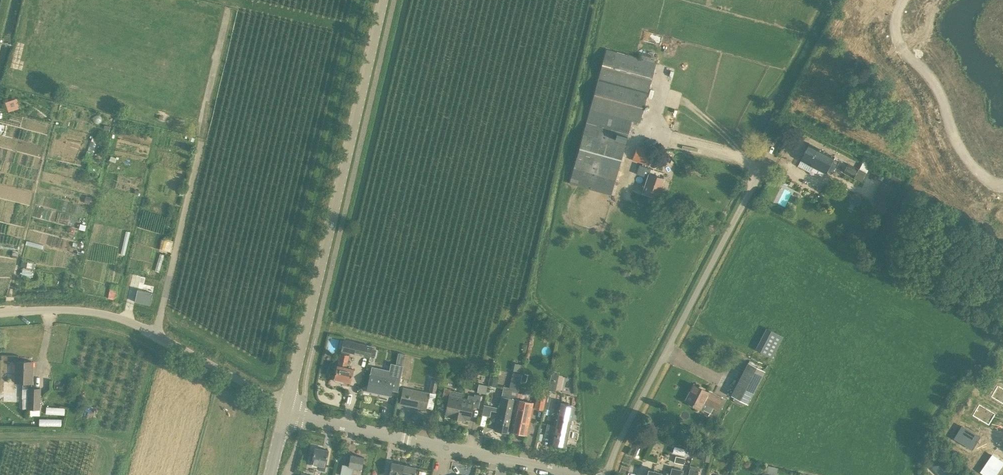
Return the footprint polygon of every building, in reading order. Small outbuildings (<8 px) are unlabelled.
[(573,167),(569,184),(578,186),(611,196),(616,178),(622,156),(628,134),(631,121),(640,123),(656,62),(606,49),(590,109),(586,123),(573,167)] [(800,160),(825,173),(834,156),(809,143),(800,160)] [(649,174),(651,168),(648,167),(648,165),(649,165),(655,151),(637,145),(631,160),(643,163),(642,165),(639,165),(636,174),(647,177),(642,193),(651,196),(649,202),(655,204),(658,198),(659,198),(662,189),(661,189),(664,179),(649,174)] [(866,172),(848,162),(843,172),(862,181),(866,172)] [(160,248),(171,251),(174,242),(163,238),(160,248)] [(147,306),(151,307),(155,290),(140,286),(136,304),(142,305),(142,307),(147,308),(147,306)] [(772,358),(783,336),(766,327),(755,349),(772,358)] [(367,345),(344,339),(343,340),(341,339),(339,348),(341,348),(341,351),(342,351),(341,353),(338,365),(337,365),(334,381),(343,383),(343,380),(351,382),(354,369),(347,367),(350,353),(364,356),(365,356),(369,357),(369,355),(371,348),(371,346),(367,345)] [(370,374),(367,390),(390,395),(394,379),(394,377),(400,378),(403,366),(405,354),(398,353),(396,365),(391,364),(390,370),(372,367),(371,374),(370,374)] [(23,388),(28,389),(28,408),(40,409),(41,388),(32,388),(33,362),(16,361),(15,382),(23,382),(23,388)] [(765,370),(748,361),(730,395),(735,398),(734,401),(741,405),(741,404),(743,405),(744,402),(748,404),(765,370)] [(551,370),(547,388),(554,390),(559,371),(551,370)] [(503,385),(501,397),(494,430),(508,433),(513,411),(515,411),(517,400),(521,380),(521,378),(522,374),(513,372),(512,376),(509,385),(510,386),(509,387),(503,385)] [(432,379),(429,392),(436,393),(439,380),(438,380),(432,379)] [(478,383),(477,391),(486,392),(488,384),(478,383)] [(709,391),(709,392),(708,392),(693,384),(685,401),(700,408),(701,408),(710,413),(713,408),(717,410),(723,398),(709,391)] [(992,397),(1002,403),(1002,389),(998,386),(992,397)] [(444,387),(441,400),(448,402),(445,414),(451,415),(450,417),(458,418),(462,398),(461,398),(462,393),(450,390),(450,389),(444,387)] [(426,409),(429,393),(403,388),(400,403),(426,409)] [(535,408),(543,410),(547,390),(539,388),(535,408)] [(462,398),(458,418),(464,420),(464,418),(470,419),(473,406),(478,408),(481,395),(474,394),(474,396),(468,395),(467,399),(462,398)] [(517,400),(515,411),(511,431),(527,434),(533,403),(517,400)] [(568,435),(571,419),(574,407),(558,404),(556,416),(554,426),(548,425),(546,433),(552,434),(550,443),(566,446),(568,435)] [(979,404),(972,415),(988,424),(995,413),(979,404)] [(962,426),(954,439),(972,449),(979,437),(962,426)] [(674,446),(673,452),(684,455),(686,449),(674,446)] [(312,463),(319,465),(318,470),(325,471),(329,450),(315,447),(314,455),(311,454),(310,462),(312,463)] [(364,457),(351,454),(348,465),(342,464),(340,474),(352,474),(352,473),(361,474),(364,457)] [(980,471),(986,474),(996,474),(1002,464),(1002,462),(992,454),(980,471)] [(684,464),(685,458),(676,456),(674,462),(684,464)] [(952,473),(939,460),(932,467),(940,474),(950,474),(952,473)] [(404,465),(392,462),(390,474),(402,474),(404,465)] [(402,474),(414,474),(416,467),(404,465),(402,474)]
